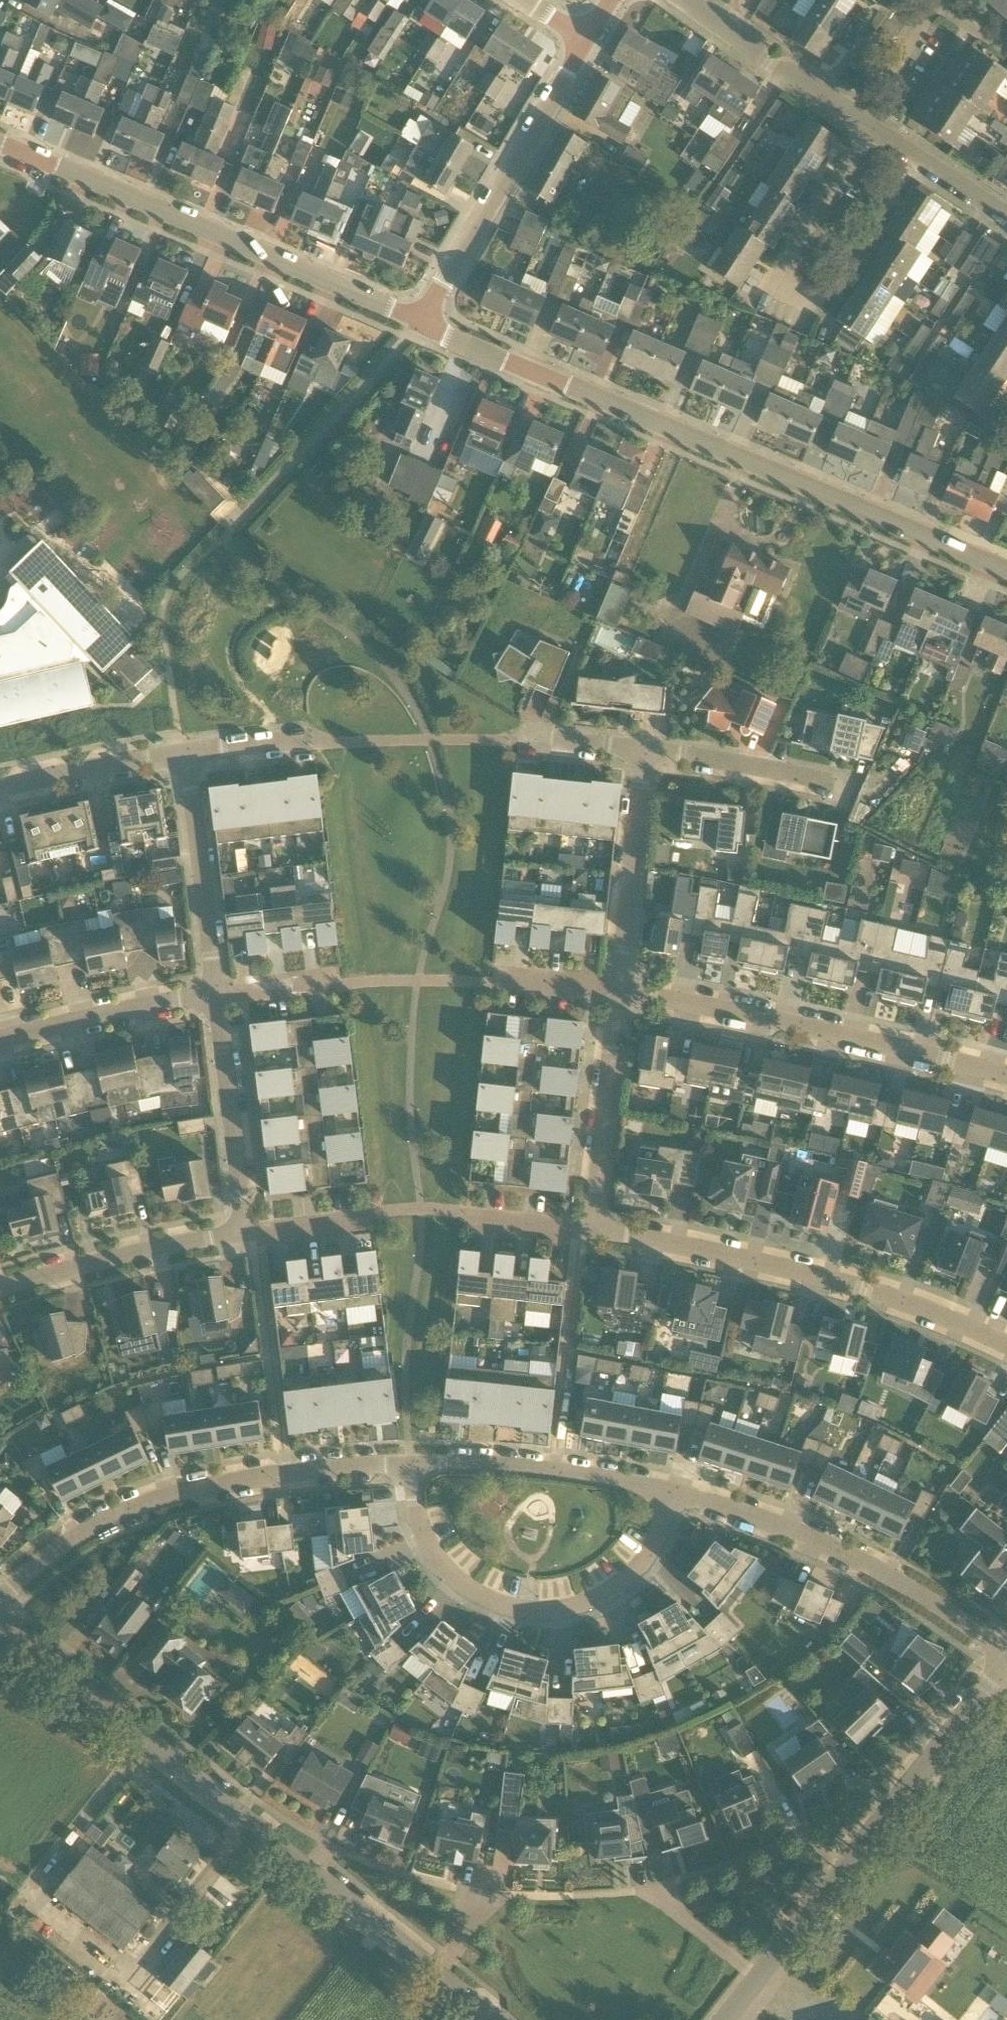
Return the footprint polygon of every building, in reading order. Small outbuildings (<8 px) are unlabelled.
[(97,19),(68,2),(64,0),(28,0),(26,4),(51,19),(56,10),(91,29),(97,19)] [(68,2),(97,19),(103,8),(91,1),(92,0),(64,0),(68,2)] [(294,5),(296,7),(303,12),(311,0),(297,0),(294,5)] [(333,8),(345,15),(354,0),(338,0),(333,8)] [(348,32),(356,37),(369,19),(380,1),(380,0),(367,0),(354,22),(348,32)] [(464,0),(434,0),(426,13),(447,27),(464,0)] [(439,38),(448,44),(449,43),(461,51),(468,40),(485,14),(464,0),(447,27),(440,36),(439,38)] [(774,20),(784,5),(776,0),(763,0),(757,9),(774,20)] [(850,20),(847,18),(848,16),(823,0),(800,0),(792,11),(806,20),(834,38),(839,29),(843,31),(850,20)] [(859,0),(823,0),(848,16),(859,0)] [(1003,16),(1006,12),(1006,0),(985,0),(1003,16)] [(378,25),(389,8),(380,1),(369,19),(378,25)] [(167,28),(173,12),(160,7),(154,22),(167,28)] [(410,21),(389,8),(378,25),(384,28),(370,51),(384,60),(397,39),(401,35),(410,21)] [(251,12),(245,25),(255,29),(260,15),(251,12)] [(16,23),(35,35),(41,24),(22,13),(16,23)] [(834,38),(806,20),(792,41),(820,60),(834,38)] [(19,79),(9,102),(35,113),(51,75),(54,68),(49,66),(37,61),(40,53),(51,28),(42,24),(31,50),(19,79)] [(485,51),(506,65),(523,38),(502,24),(485,51)] [(271,49),(276,27),(263,25),(258,47),(271,49)] [(427,56),(439,38),(430,32),(418,50),(427,56)] [(291,33),(287,58),(302,60),(306,40),(291,33)] [(669,72),(652,63),(659,51),(630,33),(616,58),(645,75),(662,84),(669,72)] [(127,37),(123,34),(118,45),(113,57),(122,60),(135,65),(143,46),(139,43),(127,37)] [(52,38),(50,44),(52,49),(61,53),(67,51),(69,45),(67,40),(58,36),(52,38)] [(448,44),(439,38),(427,56),(437,62),(448,44)] [(523,38),(506,65),(527,79),(544,52),(523,38)] [(227,54),(230,43),(218,41),(216,52),(227,54)] [(19,53),(2,46),(0,52),(0,98),(9,102),(19,79),(10,75),(19,53)] [(958,67),(996,93),(1006,100),(1006,72),(966,46),(960,55),(963,57),(964,58),(962,61),(958,67)] [(238,70),(246,53),(235,48),(227,65),(238,70)] [(91,50),(86,64),(97,69),(103,55),(91,50)] [(190,107),(201,80),(200,80),(208,62),(196,57),(177,101),(190,107)] [(717,103),(736,74),(712,59),(685,100),(697,108),(706,95),(717,103)] [(383,65),(377,75),(387,81),(390,75),(389,69),(383,65)] [(329,88),(335,73),(320,66),(314,82),(329,88)] [(987,106),(996,93),(958,67),(951,77),(947,75),(941,83),(983,112),(989,116),(993,110),(987,106)] [(241,68),(234,85),(244,89),(251,72),(241,68)] [(486,95),(497,77),(488,72),(477,89),(486,95)] [(732,131),(759,89),(736,74),(717,103),(709,115),(732,131)] [(574,116),(622,143),(624,141),(632,145),(638,134),(607,116),(613,106),(625,113),(634,96),(630,94),(598,75),(574,116)] [(73,129),(94,81),(83,76),(73,98),(64,94),(53,120),(73,129)] [(506,83),(497,77),(486,95),(487,95),(495,100),(506,83)] [(205,113),(216,87),(201,80),(190,107),(205,113)] [(989,116),(983,112),(941,83),(935,80),(929,89),(933,92),(926,102),(965,127),(974,114),(985,122),(989,116)] [(96,108),(106,86),(94,81),(73,129),(94,138),(106,112),(96,108)] [(133,155),(154,106),(159,95),(158,95),(148,90),(134,124),(124,119),(112,146),(133,155)] [(154,106),(133,155),(154,164),(166,137),(156,133),(172,96),(160,90),(158,95),(159,95),(154,106)] [(440,98),(427,91),(421,104),(434,110),(440,98)] [(353,100),(338,94),(335,102),(350,108),(353,100)] [(183,145),(172,171),(193,180),(214,132),(225,104),(212,98),(192,148),(183,145)] [(776,121),(786,106),(778,100),(768,115),(776,121)] [(956,140),(965,127),(926,102),(920,112),(916,109),(910,119),(958,151),(962,144),(956,140)] [(226,136),(237,109),(225,104),(214,132),(193,180),(214,189),(225,162),(216,158),(226,136)] [(264,133),(270,136),(270,134),(281,138),(292,111),(276,104),(264,133)] [(681,113),(669,105),(663,115),(674,123),(681,113)] [(481,118),(476,126),(489,133),(494,125),(481,118)] [(824,160),(838,139),(810,121),(796,142),(824,160)] [(996,121),(991,128),(1003,137),(999,142),(1006,147),(1006,128),(996,121)] [(432,123),(423,138),(443,150),(438,159),(460,171),(466,161),(474,147),(458,138),(432,123)] [(293,138),(296,130),(287,126),(284,134),(293,138)] [(401,153),(407,137),(382,127),(376,143),(401,153)] [(757,148),(767,133),(759,127),(749,142),(757,148)] [(587,145),(562,129),(528,189),(553,204),(587,145)] [(719,174),(740,142),(724,131),(702,163),(719,174)] [(243,170),(232,196),(253,205),(274,157),(274,156),(273,156),(281,138),(270,134),(270,136),(268,135),(262,151),(250,146),(240,169),(241,169),(243,170)] [(300,141),(291,162),(304,167),(313,147),(300,141)] [(748,162),(757,148),(749,142),(740,157),(748,162)] [(776,145),(769,155),(782,163),(810,182),(824,160),(796,142),(789,153),(776,145)] [(993,163),(1000,153),(988,145),(981,155),(993,163)] [(630,146),(621,161),(639,173),(649,159),(630,146)] [(359,172),(364,161),(347,151),(341,164),(359,172)] [(389,154),(381,168),(391,174),(399,160),(389,154)] [(446,196),(460,171),(438,159),(434,167),(413,155),(404,171),(446,196)] [(276,184),(286,162),(274,157),(253,205),(274,214),(285,188),(276,184)] [(810,182),(782,163),(768,185),(801,206),(796,202),(810,182)] [(303,195),(292,222),(313,231),(334,182),(339,169),(328,165),(326,164),(311,199),(303,195)] [(341,167),(336,179),(343,182),(348,170),(341,167)] [(745,180),(730,170),(720,185),(735,195),(745,180)] [(334,182),(313,231),(334,239),(339,228),(345,213),(336,209),(340,200),(345,188),(345,187),(342,185),(335,182),(334,182)] [(801,206),(768,185),(763,183),(749,203),(757,209),(787,228),(801,206)] [(900,211),(928,229),(942,208),(914,189),(900,211)] [(592,194),(590,197),(599,202),(600,199),(592,194)] [(719,213),(722,208),(710,200),(707,205),(719,213)] [(362,224),(352,247),(365,252),(364,258),(373,261),(376,257),(378,258),(388,234),(397,213),(388,209),(371,202),(362,224)] [(757,209),(743,230),(767,246),(772,249),(787,228),(757,209)] [(527,211),(522,223),(544,233),(549,221),(527,211)] [(893,236),(914,250),(928,229),(900,211),(886,232),(893,236)] [(448,212),(438,214),(440,223),(450,221),(448,212)] [(700,233),(710,218),(702,212),(692,228),(700,233)] [(388,234),(378,258),(404,269),(413,246),(422,225),(423,223),(397,213),(388,234)] [(76,270),(90,239),(92,234),(77,227),(71,221),(64,228),(59,238),(57,236),(51,242),(45,255),(41,258),(28,246),(14,261),(7,269),(21,282),(34,268),(41,275),(56,260),(76,270)] [(544,233),(543,234),(560,240),(563,233),(564,229),(549,221),(544,233)] [(716,242),(725,249),(753,267),(767,246),(743,230),(735,224),(730,221),(716,242)] [(543,234),(544,233),(522,223),(511,248),(533,257),(543,234)] [(711,240),(700,233),(692,228),(682,242),(700,255),(711,240)] [(962,252),(970,240),(972,237),(964,231),(954,246),(962,252)] [(907,276),(921,254),(914,250),(893,236),(879,257),(907,276)] [(986,265),(998,246),(983,236),(970,256),(978,262),(979,261),(986,265)] [(128,285),(142,252),(117,241),(113,250),(101,245),(84,283),(104,292),(110,277),(128,285)] [(953,267),(962,252),(954,246),(944,261),(953,267)] [(570,265),(576,252),(564,248),(546,292),(557,297),(570,265)] [(753,267),(725,249),(711,270),(739,289),(753,267)] [(968,277),(978,262),(970,256),(960,271),(968,277)] [(893,297),(907,276),(879,257),(865,278),(893,297)] [(134,300),(133,301),(148,308),(146,312),(168,321),(175,305),(189,274),(160,261),(153,275),(146,272),(134,300)] [(569,302),(582,270),(570,265),(557,297),(569,302)] [(508,317),(521,289),(495,278),(483,306),(508,317)] [(879,318),(893,297),(865,278),(851,299),(879,318)] [(230,332),(243,302),(226,295),(229,288),(216,282),(211,294),(196,287),(180,324),(201,334),(206,321),(230,332)] [(949,303),(959,288),(951,283),(941,298),(949,303)] [(616,317),(594,308),(577,347),(603,357),(619,320),(627,324),(632,313),(642,289),(631,284),(616,317)] [(534,328),(542,308),(546,300),(521,289),(508,317),(534,328)] [(655,294),(642,289),(632,313),(627,324),(640,329),(655,294)] [(965,313),(974,299),(966,293),(957,308),(965,313)] [(940,318),(949,303),(941,298),(931,313),(940,318)] [(594,308),(595,304),(583,299),(577,313),(564,308),(552,336),(577,347),(594,308)] [(865,339),(879,318),(851,299),(837,321),(845,326),(837,338),(858,351),(865,339)] [(257,334),(250,351),(259,356),(256,361),(266,365),(277,341),(288,315),(269,306),(267,311),(257,332),(257,333),(257,334)] [(955,328),(965,313),(957,308),(947,322),(955,328)] [(697,353),(712,319),(700,314),(686,349),(697,353)] [(277,341),(266,365),(288,375),(299,349),(297,348),(297,347),(307,325),(308,323),(288,315),(277,341)] [(709,358),(723,324),(712,319),(697,353),(709,358)] [(997,334),(1006,341),(1006,319),(997,334)] [(922,346),(932,330),(923,325),(913,340),(922,346)] [(295,373),(289,387),(307,395),(313,382),(315,382),(323,364),(338,371),(351,342),(326,331),(316,355),(305,350),(304,351),(295,373)] [(648,373),(660,344),(635,334),(623,362),(648,373)] [(765,411),(759,425),(770,429),(785,436),(797,407),(801,397),(778,388),(783,376),(800,339),(787,334),(782,346),(766,384),(776,389),(772,397),(771,396),(765,411)] [(997,334),(983,356),(1006,371),(1006,341),(997,334)] [(944,344),(947,340),(939,335),(929,351),(937,356),(944,344)] [(144,404),(171,344),(155,337),(128,397),(144,404)] [(912,361),(922,346),(913,340),(904,355),(912,361)] [(735,360),(717,402),(742,413),(755,385),(752,384),(754,379),(766,384),(782,346),(770,341),(759,370),(735,360)] [(686,355),(660,344),(648,373),(674,383),(686,355)] [(944,344),(937,356),(940,358),(945,361),(952,349),(944,344)] [(825,346),(820,359),(831,364),(837,352),(825,346)] [(940,358),(937,356),(929,351),(929,350),(919,365),(930,373),(940,358)] [(99,375),(99,355),(81,355),(82,376),(99,375)] [(717,402),(735,360),(723,355),(717,369),(704,363),(692,391),(717,402)] [(899,374),(906,363),(895,356),(888,367),(899,374)] [(983,356),(976,366),(963,357),(956,367),(969,376),(969,377),(997,395),(1001,388),(1006,379),(1006,371),(983,356)] [(209,415),(242,368),(229,359),(201,398),(203,400),(198,408),(209,415)] [(345,370),(343,375),(353,379),(355,375),(345,370)] [(411,449),(440,382),(417,372),(404,404),(410,406),(395,442),(411,449)] [(997,395),(969,377),(955,398),(983,417),(997,395)] [(797,407),(785,436),(786,436),(810,446),(815,435),(822,418),(825,412),(834,416),(847,385),(835,380),(826,402),(820,415),(809,411),(814,398),(803,393),(801,397),(797,407)] [(854,465),(872,422),(848,412),(858,390),(847,385),(834,416),(843,420),(828,454),(854,465)] [(894,442),(905,447),(924,404),(927,394),(916,389),(898,432),(872,422),(854,465),(879,476),(894,442)] [(513,415),(500,409),(499,403),(491,399),(486,403),(485,402),(466,446),(505,462),(517,434),(506,430),(513,415)] [(912,457),(900,485),(926,496),(938,468),(937,468),(944,452),(934,448),(940,434),(932,431),(940,411),(924,404),(905,447),(917,452),(915,458),(912,457)] [(182,413),(166,406),(158,424),(174,431),(182,413)] [(518,468),(530,473),(536,458),(552,465),(564,436),(535,424),(529,440),(517,434),(505,462),(499,475),(512,481),(518,468)] [(942,503),(966,512),(991,454),(996,441),(987,433),(979,450),(973,464),(961,459),(942,503)] [(255,465),(252,472),(256,473),(259,467),(260,468),(266,470),(271,456),(273,457),(283,446),(276,443),(265,439),(255,465)] [(158,440),(151,450),(159,459),(168,447),(158,440)] [(182,469),(195,452),(181,441),(168,458),(182,469)] [(220,442),(216,446),(216,452),(221,456),(227,455),(231,451),(230,445),(226,442),(220,442)] [(572,487),(571,489),(597,500),(614,459),(588,448),(572,487)] [(345,463),(331,450),(316,466),(331,479),(345,463)] [(999,497),(989,491),(998,472),(1004,475),(1006,469),(1006,461),(992,454),(991,454),(966,512),(989,522),(999,497)] [(433,497),(443,474),(402,455),(390,485),(412,494),(409,500),(428,508),(433,497)] [(614,459),(597,500),(621,510),(623,511),(611,539),(627,546),(639,515),(653,483),(638,477),(640,470),(614,459)] [(213,514),(226,501),(198,472),(185,484),(213,514)] [(252,472),(248,483),(252,485),(256,473),(252,472)] [(554,503),(558,505),(567,485),(555,479),(545,499),(553,503),(554,503)] [(553,503),(545,499),(541,508),(549,512),(554,503),(553,503)] [(429,516),(411,552),(426,559),(443,523),(429,516)] [(485,517),(475,537),(491,544),(501,525),(485,517)] [(518,550),(522,542),(507,535),(503,543),(518,550)] [(694,593),(686,612),(688,613),(717,625),(737,634),(742,620),(765,630),(779,597),(791,570),(736,547),(733,545),(718,539),(703,573),(718,579),(710,599),(694,593)] [(135,639),(46,543),(13,574),(20,581),(14,587),(13,588),(11,590),(10,594),(9,596),(8,601),(6,605),(4,609),(1,612),(0,613),(0,729),(91,707),(92,707),(83,665),(95,662),(103,671),(135,639)] [(626,586),(630,577),(617,571),(613,581),(626,586)] [(852,575),(838,609),(861,619),(865,621),(870,609),(871,606),(873,606),(876,607),(885,611),(897,583),(893,582),(871,572),(870,573),(867,582),(852,575)] [(618,625),(633,590),(613,582),(598,617),(618,625)] [(881,646),(876,659),(887,663),(895,645),(920,655),(924,645),(942,602),(916,591),(914,597),(905,620),(901,629),(890,624),(881,646)] [(920,655),(919,657),(949,670),(950,670),(955,672),(959,665),(970,637),(976,623),(965,619),(967,613),(966,612),(967,607),(957,603),(954,607),(942,602),(924,645),(920,655)] [(987,619),(976,645),(993,653),(986,669),(1001,676),(1006,660),(1006,628),(987,619)] [(870,642),(865,654),(876,659),(881,646),(890,624),(880,620),(870,642)] [(639,636),(633,650),(656,659),(662,645),(639,636)] [(530,658),(510,646),(506,653),(494,655),(496,668),(495,670),(498,671),(500,683),(512,680),(522,687),(526,681),(554,693),(570,654),(541,641),(530,658)] [(418,647),(414,652),(434,666),(438,660),(419,646),(418,647)] [(861,683),(869,663),(858,658),(850,678),(861,683)] [(959,665),(955,672),(951,682),(949,687),(961,692),(970,670),(969,669),(959,665)] [(955,672),(950,670),(946,679),(951,682),(955,672)] [(664,716),(667,688),(637,685),(638,676),(619,681),(619,683),(580,679),(577,704),(572,704),(572,706),(583,707),(585,714),(605,709),(664,716)] [(750,736),(752,733),(763,736),(777,705),(744,691),(740,701),(712,688),(694,712),(697,710),(710,712),(708,730),(709,728),(729,731),(732,723),(741,730),(741,731),(744,736),(746,737),(748,736),(750,736)] [(841,757),(858,761),(867,722),(839,716),(838,718),(823,715),(820,728),(815,727),(810,748),(832,753),(833,749),(842,751),(841,757)] [(955,747),(961,731),(939,723),(929,746),(949,753),(952,746),(955,747)] [(905,725),(897,746),(919,754),(927,733),(905,725)] [(977,762),(1001,771),(1006,756),(1006,749),(985,740),(977,762)] [(515,777),(509,830),(535,833),(541,780),(541,778),(515,775),(515,777)] [(324,832),(318,779),(291,782),(298,835),(324,832)] [(562,836),(568,783),(541,780),(535,833),(562,836)] [(298,835),(291,782),(264,786),(271,838),(298,835)] [(589,839),(595,786),(568,783),(562,836),(589,839)] [(595,786),(589,839),(615,842),(621,789),(621,787),(595,784),(595,786)] [(271,838),(264,786),(238,789),(244,842),(271,838)] [(244,842),(238,789),(211,792),(218,845),(244,842)] [(169,839),(167,824),(162,790),(138,794),(142,824),(145,843),(169,839)] [(123,846),(145,843),(142,824),(138,794),(113,798),(118,828),(107,830),(114,863),(126,861),(123,846)] [(686,801),(682,840),(703,842),(705,820),(720,822),(716,852),(737,854),(738,845),(742,846),(746,812),(742,812),(743,808),(686,801)] [(69,806),(66,807),(77,854),(88,852),(88,853),(101,850),(95,827),(90,802),(69,806)] [(873,809),(858,802),(848,824),(852,826),(854,822),(859,824),(873,809)] [(43,812),(53,859),(76,854),(66,807),(43,812)] [(53,859),(43,812),(19,817),(24,841),(11,843),(16,869),(29,866),(43,863),(42,862),(53,859)] [(831,861),(838,825),(783,815),(776,850),(831,861)] [(669,864),(671,845),(656,843),(654,863),(669,864)] [(876,845),(872,860),(889,864),(893,849),(876,845)] [(179,869),(177,857),(154,861),(156,873),(170,870),(179,869)] [(904,861),(901,874),(918,878),(921,865),(904,861)] [(117,880),(115,870),(103,872),(104,882),(117,880)] [(728,870),(727,881),(743,882),(744,871),(728,870)] [(167,874),(155,875),(157,887),(169,886),(167,874)] [(16,889),(13,877),(4,880),(6,892),(16,889)] [(946,877),(940,889),(955,896),(961,884),(946,877)] [(705,880),(703,887),(719,890),(720,883),(705,880)] [(127,882),(113,885),(116,897),(129,894),(127,882)] [(827,883),(823,900),(844,904),(847,887),(827,883)] [(34,898),(31,886),(21,888),(24,900),(34,898)] [(298,907),(295,886),(271,889),(274,910),(263,911),(266,935),(283,933),(285,952),(303,950),(301,931),(298,907)] [(726,960),(729,942),(733,922),(715,919),(720,890),(719,890),(703,887),(701,887),(697,912),(693,936),(705,938),(702,956),(709,957),(708,961),(723,964),(724,960),(726,960)] [(19,901),(16,889),(6,892),(9,904),(19,901)] [(533,929),(537,896),(502,892),(496,944),(514,946),(516,927),(533,929)] [(74,893),(60,895),(63,909),(67,908),(76,906),(74,893)] [(753,927),(759,898),(739,893),(734,923),(733,922),(729,942),(742,945),(738,962),(744,964),(744,968),(760,971),(769,930),(753,927)] [(54,894),(43,897),(45,903),(56,900),(54,894)] [(263,911),(261,894),(237,897),(239,914),(227,916),(230,940),(248,937),(250,956),(268,954),(266,935),(263,911)] [(338,946),(332,894),(308,897),(309,906),(298,907),(301,931),(318,929),(320,948),(338,946)] [(568,933),(571,909),(560,908),(561,899),(537,896),(533,929),(531,948),(549,950),(551,931),(568,933)] [(605,937),(608,913),(595,912),(596,903),(572,900),(571,909),(568,933),(566,952),(584,954),(586,935),(605,937)] [(800,957),(810,909),(791,904),(785,933),(769,930),(760,971),(777,975),(778,971),(784,972),(788,955),(800,957)] [(186,960),(183,937),(182,931),(177,931),(175,919),(161,921),(159,908),(139,910),(136,911),(142,951),(159,949),(161,963),(186,960)] [(693,936),(697,912),(685,909),(684,915),(660,911),(658,927),(654,926),(652,943),(655,943),(653,952),(677,956),(681,934),(693,936)] [(823,942),(829,913),(810,909),(800,957),(812,960),(808,978),(814,979),(813,983),(830,987),(839,945),(823,942)] [(142,951),(136,911),(113,916),(115,928),(102,931),(109,972),(128,968),(126,954),(142,951)] [(959,912),(955,926),(965,928),(968,914),(959,912)] [(869,973),(880,925),(862,920),(857,943),(840,940),(839,945),(830,987),(846,990),(847,987),(854,988),(858,971),(869,973)] [(109,972),(102,931),(88,933),(86,921),(63,925),(71,964),(88,961),(91,976),(109,972)] [(71,964),(63,925),(41,930),(44,943),(31,946),(40,987),(59,982),(55,968),(71,964)] [(894,952),(899,929),(880,925),(869,973),(881,976),(877,993),(883,995),(882,999),(899,1003),(910,956),(894,952)] [(954,930),(952,940),(961,942),(964,933),(954,930)] [(31,946),(17,949),(14,936),(0,940),(0,973),(2,980),(18,977),(21,991),(40,987),(31,946)] [(939,989),(950,941),(931,936),(926,959),(910,956),(899,1003),(916,1006),(917,1002),(923,1004),(927,986),(939,989)] [(968,1019),(978,978),(980,972),(963,968),(969,945),(950,941),(939,989),(951,992),(946,1009),(953,1011),(952,1015),(968,1019)] [(1002,953),(994,982),(978,978),(968,1019),(985,1023),(986,1019),(992,1021),(996,1003),(1006,1006),(1006,955),(1002,953)] [(522,1042),(522,1043),(538,1045),(573,1049),(581,1050),(584,1026),(584,1024),(524,1018),(522,1042)] [(308,1020),(252,1027),(252,1031),(254,1052),(262,1051),(297,1047),(314,1045),(314,1043),(311,1020),(308,1020)] [(487,1027),(486,1038),(496,1039),(497,1028),(487,1027)] [(675,1082),(680,1058),(667,1056),(670,1040),(646,1036),(644,1045),(641,1044),(639,1061),(642,1061),(640,1070),(639,1085),(674,1091),(675,1082)] [(201,1079),(197,1049),(192,1050),(190,1037),(171,1040),(172,1055),(154,1057),(161,1097),(183,1094),(196,1091),(195,1079),(201,1079)] [(535,1069),(535,1067),(538,1045),(522,1043),(522,1042),(496,1039),(486,1038),(483,1063),(519,1067),(535,1069)] [(317,1069),(353,1064),(350,1039),(314,1043),(314,1045),(297,1047),(300,1069),(300,1071),(317,1069)] [(710,1089),(711,1082),(718,1049),(695,1044),(692,1060),(680,1058),(675,1082),(710,1089)] [(161,1097),(154,1057),(136,1061),(133,1046),(114,1050),(126,1104),(161,1097)] [(573,1049),(572,1063),(580,1064),(581,1050),(573,1049)] [(750,1072),(738,1069),(741,1053),(718,1049),(711,1082),(733,1087),(732,1093),(745,1096),(750,1072)] [(126,1104),(114,1050),(95,1054),(99,1069),(82,1073),(91,1112),(126,1104)] [(262,1051),(254,1052),(256,1066),(264,1065),(262,1051)] [(757,1099),(779,1103),(788,1064),(766,1059),(762,1074),(750,1072),(745,1096),(757,1099)] [(91,1112),(82,1073),(65,1077),(62,1062),(43,1067),(56,1120),(91,1112)] [(788,1064),(780,1097),(804,1103),(803,1109),(814,1112),(820,1088),(808,1085),(812,1069),(810,1069),(788,1064)] [(56,1120),(43,1067),(24,1071),(28,1086),(11,1090),(21,1129),(56,1120)] [(517,1089),(516,1091),(533,1093),(568,1097),(576,1097),(579,1072),(535,1067),(535,1069),(519,1067),(517,1089)] [(300,1069),(257,1074),(260,1100),(268,1099),(303,1095),(320,1093),(320,1091),(317,1069),(300,1071),(300,1069)] [(850,1113),(857,1080),(835,1075),(832,1090),(820,1088),(814,1112),(827,1115),(828,1108),(850,1113)] [(884,1128),(889,1103),(877,1101),(881,1085),(857,1080),(850,1113),(849,1120),(884,1128)] [(530,1117),(533,1093),(516,1091),(517,1089),(481,1085),(478,1111),(514,1115),(530,1117)] [(359,1112),(356,1087),(320,1091),(320,1093),(303,1095),(306,1117),(306,1118),(323,1116),(359,1112)] [(11,1090),(0,1093),(0,1134),(21,1129),(11,1090)] [(920,1129),(928,1096),(905,1090),(901,1106),(889,1103),(884,1128),(896,1131),(897,1124),(920,1129)] [(953,1144),(959,1120),(947,1117),(951,1101),(928,1096),(920,1129),(943,1134),(941,1141),(953,1144)] [(568,1097),(567,1110),(575,1111),(576,1097),(568,1097)] [(268,1099),(260,1100),(262,1114),(270,1113),(268,1099)] [(658,1108),(657,1118),(667,1120),(669,1110),(658,1108)] [(989,1148),(999,1115),(976,1108),(971,1123),(959,1120),(953,1144),(964,1147),(966,1141),(989,1148)] [(511,1137),(511,1139),(528,1140),(563,1144),(571,1145),(574,1120),(530,1115),(530,1117),(514,1115),(511,1137)] [(999,1115),(989,1148),(1006,1153),(1006,1117),(999,1115)] [(306,1117),(263,1122),(266,1147),(274,1146),(309,1142),(326,1140),(326,1139),(323,1116),(306,1118),(306,1117)] [(208,1132),(206,1118),(178,1123),(181,1137),(208,1132)] [(110,1120),(95,1124),(98,1137),(113,1133),(110,1120)] [(743,1124),(742,1133),(751,1135),(753,1126),(743,1124)] [(701,1142),(703,1131),(692,1129),(690,1140),(701,1142)] [(525,1163),(528,1140),(511,1139),(511,1137),(476,1133),(473,1159),(509,1162),(525,1164),(525,1163)] [(364,1160),(361,1134),(326,1139),(326,1140),(309,1142),(312,1164),(312,1166),(329,1164),(364,1160)] [(131,1135),(115,1138),(117,1152),(133,1149),(131,1135)] [(831,1138),(828,1153),(838,1155),(841,1140),(831,1138)] [(61,1141),(63,1147),(70,1145),(69,1139),(61,1141)] [(563,1144),(562,1158),(569,1159),(571,1145),(563,1144)] [(274,1146),(266,1147),(268,1161),(276,1160),(274,1146)] [(696,1188),(701,1153),(659,1147),(655,1163),(639,1160),(637,1172),(633,1172),(631,1185),(635,1186),(634,1190),(637,1191),(637,1194),(667,1198),(667,1195),(670,1196),(672,1184),(696,1188)] [(880,1153),(876,1166),(895,1171),(897,1163),(893,1157),(880,1153)] [(838,1158),(835,1167),(848,1171),(851,1162),(838,1158)] [(131,1197),(144,1194),(137,1160),(106,1166),(109,1181),(100,1183),(101,1188),(84,1192),(90,1218),(106,1214),(107,1219),(135,1213),(131,1197)] [(773,1204),(780,1173),(783,1164),(768,1160),(766,1171),(726,1162),(722,1179),(714,1178),(710,1198),(718,1200),(716,1208),(744,1214),(748,1197),(759,1200),(759,1201),(773,1204)] [(858,1198),(867,1164),(851,1160),(851,1162),(848,1171),(842,1194),(858,1198)] [(212,1198),(205,1161),(177,1166),(178,1172),(161,1175),(166,1202),(183,1198),(184,1203),(212,1198)] [(913,1161),(910,1174),(922,1177),(925,1164),(913,1161)] [(566,1193),(568,1167),(525,1163),(525,1164),(509,1162),(506,1186),(566,1193)] [(332,1188),(329,1164),(312,1166),(312,1164),(269,1170),(272,1195),(332,1188)] [(28,1181),(33,1200),(24,1202),(25,1207),(8,1211),(14,1237),(31,1233),(32,1238),(59,1231),(56,1215),(68,1212),(59,1174),(28,1181)] [(827,1233),(839,1185),(803,1175),(791,1223),(827,1233)] [(942,1210),(951,1185),(934,1181),(926,1204),(942,1210)] [(952,1187),(946,1207),(979,1217),(986,1197),(952,1187)] [(877,1250),(879,1251),(880,1248),(890,1252),(889,1254),(891,1255),(892,1252),(911,1258),(923,1220),(897,1212),(899,1206),(876,1199),(868,1224),(865,1223),(860,1242),(878,1247),(877,1250)] [(940,1268),(942,1269),(941,1272),(949,1275),(955,1277),(956,1274),(960,1276),(972,1281),(973,1279),(978,1266),(981,1258),(992,1263),(989,1270),(1005,1276),(1006,1271),(1006,1243),(1001,1240),(1000,1243),(971,1232),(969,1238),(951,1231),(944,1248),(947,1249),(946,1251),(940,1268)] [(493,1298),(495,1275),(479,1273),(481,1254),(463,1252),(457,1304),(481,1307),(482,1297),(493,1298)] [(383,1305),(376,1253),(358,1255),(361,1274),(344,1276),(347,1309),(383,1305)] [(528,1302),(530,1278),(513,1277),(515,1258),(497,1256),(497,1259),(497,1264),(496,1269),(495,1275),(493,1298),(491,1320),(515,1322),(517,1301),(528,1302)] [(344,1276),(341,1257),(323,1259),(326,1278),(309,1280),(311,1304),(322,1302),(324,1312),(347,1309),(344,1276)] [(564,1306),(567,1283),(548,1281),(550,1262),(532,1260),(530,1278),(528,1302),(526,1312),(551,1314),(552,1305),(564,1306)] [(309,1280),(307,1262),(288,1264),(291,1282),(272,1285),(275,1308),(288,1307),(289,1316),(313,1313),(311,1304),(309,1280)] [(635,1283),(636,1277),(625,1276),(626,1273),(605,1270),(600,1306),(622,1309),(619,1331),(641,1334),(648,1285),(635,1283)] [(199,1288),(189,1294),(195,1303),(191,1304),(194,1318),(204,1317),(205,1324),(207,1337),(232,1333),(230,1323),(234,1321),(239,1317),(244,1291),(225,1287),(223,1278),(221,1278),(211,1280),(198,1282),(199,1288)] [(716,1306),(719,1293),(711,1291),(711,1289),(684,1282),(683,1285),(675,1283),(673,1291),(671,1301),(668,1314),(676,1316),(675,1318),(701,1324),(699,1337),(720,1342),(728,1309),(716,1306)] [(664,1289),(662,1298),(671,1301),(673,1291),(664,1289)] [(125,1305),(117,1310),(123,1319),(120,1320),(124,1336),(132,1335),(137,1356),(160,1350),(161,1350),(160,1347),(170,1344),(168,1331),(170,1313),(171,1304),(150,1301),(148,1292),(124,1298),(125,1305)] [(797,1362),(806,1327),(789,1323),(793,1307),(765,1300),(764,1305),(748,1301),(741,1327),(758,1331),(756,1336),(765,1338),(761,1354),(797,1362)] [(43,1328),(35,1334),(51,1354),(53,1362),(75,1355),(76,1358),(85,1351),(86,1334),(87,1324),(85,1324),(68,1323),(65,1314),(40,1321),(43,1328)] [(854,1377),(855,1373),(868,1376),(876,1351),(862,1348),(867,1327),(840,1321),(839,1325),(823,1321),(817,1347),(833,1351),(828,1370),(854,1377)] [(283,1348),(296,1347),(294,1333),(282,1335),(283,1348)] [(325,1333),(317,1334),(318,1342),(326,1341),(325,1333)] [(548,1334),(547,1344),(557,1345),(559,1335),(548,1334)] [(923,1359),(926,1351),(916,1348),(917,1345),(897,1337),(891,1354),(888,1353),(884,1372),(899,1378),(897,1383),(911,1388),(908,1394),(929,1405),(933,1398),(945,1374),(933,1368),(934,1364),(923,1359)] [(258,1338),(243,1339),(245,1354),(259,1352),(258,1338)] [(308,1358),(307,1346),(286,1349),(288,1360),(308,1358)] [(547,1349),(534,1348),(533,1356),(546,1358),(547,1349)] [(2,1382),(4,1386),(7,1382),(11,1377),(8,1350),(0,1351),(0,1383),(2,1382)] [(717,1370),(720,1358),(697,1351),(693,1362),(717,1370)] [(621,1376),(624,1364),(577,1355),(575,1368),(621,1376)] [(217,1368),(219,1380),(245,1376),(243,1364),(217,1368)] [(641,1382),(643,1367),(633,1365),(630,1380),(641,1382)] [(397,1419),(390,1366),(364,1370),(370,1424),(397,1419)] [(471,1422),(476,1369),(450,1366),(444,1419),(444,1421),(471,1424),(471,1422)] [(651,1384),(654,1369),(643,1367),(641,1382),(651,1384)] [(985,1393),(991,1383),(984,1379),(986,1375),(973,1368),(971,1373),(964,1369),(945,1404),(972,1419),(987,1425),(999,1400),(985,1393)] [(205,1385),(215,1384),(213,1369),(202,1371),(205,1385)] [(497,1425),(503,1372),(476,1369),(471,1422),(497,1425)] [(370,1424),(364,1370),(337,1373),(344,1426),(370,1424)] [(205,1385),(202,1371),(192,1373),(194,1387),(205,1385)] [(523,1428),(530,1375),(503,1372),(497,1425),(523,1428)] [(344,1426),(337,1373),(310,1376),(317,1429),(344,1426)] [(550,1433),(556,1378),(530,1375),(523,1428),(523,1430),(550,1433)] [(284,1379),(290,1432),(291,1432),(291,1434),(318,1431),(318,1429),(317,1429),(310,1376),(284,1379)] [(798,1379),(794,1393),(809,1398),(813,1384),(798,1379)] [(717,1391),(720,1384),(708,1380),(704,1392),(711,1394),(717,1391)] [(617,1392),(616,1401),(634,1404),(636,1395),(617,1392)] [(766,1409),(770,1395),(760,1392),(756,1406),(766,1409)] [(776,1413),(780,1399),(770,1395),(766,1409),(776,1413)] [(187,1398),(164,1400),(166,1414),(188,1412),(187,1398)] [(605,1442),(612,1402),(588,1398),(581,1437),(605,1442)] [(933,1398),(929,1405),(926,1411),(936,1416),(943,1403),(933,1398)] [(695,1429),(701,1403),(685,1400),(683,1416),(659,1411),(652,1451),(675,1455),(676,1452),(677,1445),(681,1426),(695,1429)] [(862,1401),(857,1414),(866,1417),(871,1404),(862,1401)] [(162,1402),(143,1405),(151,1429),(166,1427),(166,1429),(169,1448),(169,1453),(170,1455),(171,1455),(175,1455),(195,1452),(189,1413),(164,1417),(162,1402)] [(264,1431),(259,1402),(236,1405),(242,1444),(265,1441),(264,1438),(264,1431)] [(612,1402),(605,1442),(628,1446),(636,1407),(612,1402)] [(734,1430),(712,1423),(716,1408),(701,1403),(695,1429),(708,1433),(699,1461),(722,1468),(734,1430)] [(87,1418),(81,1405),(71,1410),(78,1423),(87,1418)] [(150,1462),(137,1435),(151,1429),(143,1405),(125,1413),(132,1427),(110,1438),(127,1473),(150,1462)] [(242,1444),(236,1405),(212,1409),(218,1448),(242,1444)] [(652,1451),(659,1411),(636,1407),(628,1446),(652,1451)] [(218,1448),(212,1409),(189,1413),(195,1452),(218,1448)] [(68,1428),(78,1423),(71,1410),(62,1414),(68,1428)] [(991,1431),(1001,1438),(1004,1441),(1006,1437),(1006,1410),(991,1431)] [(757,1435),(760,1425),(727,1414),(724,1424),(757,1435)] [(744,1476),(757,1438),(734,1430),(722,1468),(744,1476)] [(994,1448),(1001,1438),(991,1431),(984,1441),(994,1448)] [(888,1452),(894,1439),(884,1434),(878,1448),(888,1452)] [(127,1473),(110,1438),(89,1448),(106,1483),(127,1473)] [(767,1483),(780,1445),(757,1438),(744,1476),(767,1483)] [(812,1467),(822,1442),(807,1438),(802,1452),(780,1445),(767,1483),(790,1490),(791,1488),(799,1462),(812,1467)] [(893,1466),(904,1443),(894,1439),(888,1452),(883,1461),(893,1466)] [(830,1463),(836,1449),(822,1442),(812,1467),(825,1473),(817,1490),(812,1499),(834,1509),(851,1473),(830,1463)] [(48,1465),(69,1457),(63,1443),(43,1452),(48,1465)] [(106,1483),(89,1448),(68,1458),(84,1493),(106,1483)] [(17,1462),(5,1454),(0,1461),(0,1467),(8,1473),(17,1462)] [(84,1493),(68,1458),(46,1468),(39,1455),(21,1464),(36,1484),(50,1477),(59,1495),(62,1501),(63,1504),(84,1493)] [(873,1484),(851,1473),(834,1509),(856,1520),(873,1484)] [(895,1494),(873,1484),(856,1520),(878,1530),(895,1494)] [(0,1496),(14,1509),(21,1501),(7,1488),(0,1496)] [(916,1504),(895,1494),(878,1530),(899,1540),(912,1513),(924,1519),(936,1496),(922,1490),(916,1504)] [(15,1516),(0,1504),(0,1546),(2,1547),(5,1538),(8,1539),(9,1537),(17,1527),(10,1522),(15,1516)] [(326,1509),(329,1535),(373,1530),(370,1508),(342,1511),(341,1507),(326,1509)] [(1005,1548),(1006,1546),(1006,1532),(977,1509),(968,1520),(991,1538),(961,1576),(971,1584),(981,1593),(992,1600),(1006,1582),(1006,1549),(1005,1548)] [(282,1552),(279,1527),(267,1528),(266,1520),(238,1524),(240,1536),(228,1537),(226,1537),(228,1552),(242,1551),(243,1559),(271,1556),(270,1554),(282,1552)] [(296,1551),(293,1525),(290,1525),(291,1526),(279,1527),(282,1552),(296,1551)] [(180,1537),(169,1529),(162,1539),(173,1547),(180,1537)] [(332,1568),(316,1574),(320,1587),(344,1578),(340,1567),(355,1561),(356,1561),(355,1555),(375,1552),(373,1530),(329,1535),(332,1568)] [(737,1587),(759,1559),(735,1549),(731,1554),(716,1542),(702,1560),(737,1587)] [(711,1595),(708,1599),(719,1610),(737,1587),(702,1560),(688,1577),(711,1595)] [(124,1599),(135,1585),(140,1578),(142,1575),(130,1566),(111,1590),(124,1599)] [(353,1587),(368,1613),(406,1592),(395,1572),(370,1586),(368,1582),(353,1587)] [(785,1607),(795,1584),(784,1579),(784,1578),(783,1577),(772,1602),(785,1607)] [(229,1578),(219,1592),(226,1598),(237,1584),(229,1578)] [(350,1590),(349,1588),(348,1588),(344,1578),(320,1587),(325,1599),(350,1590)] [(830,1604),(835,1592),(809,1581),(806,1588),(795,1584),(785,1607),(795,1612),(795,1613),(820,1625),(824,1617),(836,1622),(842,1608),(841,1607),(840,1608),(830,1604)] [(399,1621),(417,1611),(406,1592),(368,1613),(359,1618),(376,1649),(370,1654),(380,1664),(399,1646),(391,1637),(402,1626),(399,1621)] [(110,1615),(93,1637),(117,1656),(154,1610),(134,1595),(115,1619),(110,1615)] [(285,1614),(298,1624),(307,1614),(298,1603),(285,1614)] [(678,1603),(658,1614),(680,1653),(698,1642),(707,1658),(721,1650),(731,1641),(713,1622),(705,1630),(694,1619),(688,1621),(678,1603)] [(731,1641),(741,1632),(723,1613),(721,1614),(722,1615),(713,1622),(731,1641)] [(654,1667),(680,1653),(658,1614),(639,1625),(653,1650),(649,1653),(654,1667)] [(425,1644),(422,1641),(410,1651),(434,1670),(461,1636),(443,1622),(425,1644)] [(157,1637),(139,1660),(160,1676),(166,1669),(172,1673),(173,1674),(176,1677),(164,1693),(172,1699),(174,1700),(179,1705),(189,1712),(194,1716),(206,1700),(210,1703),(222,1688),(216,1683),(217,1681),(203,1670),(200,1668),(199,1670),(194,1666),(185,1659),(189,1655),(181,1649),(185,1643),(186,1642),(166,1626),(157,1637)] [(862,1667),(874,1653),(852,1633),(840,1647),(861,1666),(862,1667)] [(942,1654),(944,1648),(924,1640),(918,1635),(902,1656),(890,1651),(883,1668),(919,1697),(933,1687),(928,1681),(947,1658),(942,1654)] [(465,1666),(478,1649),(461,1636),(434,1670),(459,1690),(451,1707),(464,1712),(474,1689),(463,1684),(470,1670),(465,1666)] [(309,1639),(301,1650),(310,1657),(318,1647),(309,1639)] [(619,1645),(597,1648),(602,1691),(636,1687),(642,1704),(654,1700),(645,1676),(634,1680),(628,1665),(622,1665),(619,1645)] [(389,1674),(408,1656),(399,1646),(380,1664),(386,1670),(389,1674)] [(602,1691),(597,1648),(575,1650),(578,1679),(573,1680),(573,1695),(602,1691)] [(487,1689),(516,1698),(528,1655),(506,1649),(498,1676),(494,1676),(487,1689)] [(549,1699),(549,1683),(544,1681),(549,1661),(528,1655),(516,1698),(547,1706),(546,1725),(560,1725),(561,1700),(549,1699)] [(380,1664),(372,1672),(378,1678),(386,1670),(380,1664)] [(766,1680),(755,1667),(746,1672),(755,1687),(766,1680)] [(880,1723),(884,1727),(898,1716),(877,1697),(886,1687),(861,1668),(847,1684),(859,1696),(834,1720),(857,1745),(880,1723)] [(666,1695),(657,1671),(655,1671),(655,1672),(645,1676),(654,1700),(666,1695)] [(476,1718),(487,1694),(485,1693),(484,1694),(474,1689),(464,1712),(476,1718)] [(573,1726),(574,1699),(572,1699),(572,1700),(561,1700),(560,1725),(573,1726)] [(732,1710),(722,1716),(727,1725),(738,1718),(732,1710)] [(249,1718),(229,1742),(242,1753),(239,1757),(247,1764),(250,1760),(263,1770),(275,1754),(276,1755),(288,1765),(309,1735),(307,1734),(314,1726),(306,1720),(299,1727),(298,1726),(290,1736),(282,1729),(274,1738),(271,1735),(249,1718)] [(802,1750),(784,1763),(796,1781),(792,1783),(801,1796),(818,1784),(815,1780),(824,1774),(837,1765),(828,1751),(840,1743),(820,1720),(809,1728),(796,1732),(796,1734),(802,1750)] [(406,1744),(413,1728),(395,1721),(389,1737),(406,1744)] [(758,1750),(743,1723),(728,1732),(743,1758),(758,1750)] [(627,1740),(626,1727),(610,1728),(612,1742),(627,1740)] [(573,1740),(559,1739),(559,1751),(572,1751),(573,1740)] [(381,1749),(367,1741),(356,1760),(369,1769),(381,1749)] [(336,1805),(354,1775),(313,1751),(291,1789),(319,1805),(323,1798),(336,1805)] [(488,1752),(486,1762),(501,1765),(503,1755),(488,1752)] [(602,1774),(621,1771),(618,1753),(599,1756),(602,1774)] [(533,1759),(532,1765),(537,1769),(546,1770),(551,1766),(551,1760),(547,1755),(537,1755),(533,1759)] [(504,1772),(501,1799),(522,1802),(525,1775),(504,1772)] [(368,1775),(353,1804),(367,1810),(366,1814),(362,1824),(374,1829),(372,1835),(370,1834),(370,1835),(388,1842),(389,1841),(387,1840),(388,1838),(403,1844),(415,1813),(382,1801),(390,1784),(368,1775)] [(653,1802),(650,1793),(645,1778),(630,1782),(638,1806),(653,1802)] [(722,1797),(719,1798),(728,1821),(731,1820),(736,1832),(752,1826),(748,1815),(772,1805),(763,1781),(757,1783),(722,1797)] [(698,1824),(688,1790),(677,1794),(680,1803),(676,1804),(675,1801),(650,1809),(655,1828),(660,1826),(665,1842),(680,1838),(683,1848),(709,1839),(708,1838),(703,1822),(698,1824)] [(644,1841),(633,1795),(617,1797),(619,1810),(609,1811),(610,1823),(587,1826),(588,1844),(596,1843),(598,1859),(615,1857),(615,1862),(632,1860),(630,1844),(644,1841)] [(441,1822),(435,1853),(450,1857),(463,1859),(478,1862),(485,1830),(484,1829),(487,1816),(472,1813),(471,1821),(458,1818),(457,1824),(441,1822)] [(93,1825),(86,1834),(96,1842),(103,1833),(93,1825)] [(110,1825),(105,1830),(112,1835),(116,1830),(110,1825)] [(514,1832),(513,1848),(517,1849),(516,1863),(535,1864),(534,1866),(550,1866),(550,1864),(552,1864),(552,1850),(556,1850),(556,1834),(519,1833),(514,1832)] [(184,1876),(201,1855),(177,1835),(148,1870),(172,1889),(183,1876),(184,1876)] [(163,1902),(119,1867),(93,1846),(54,1895),(125,1951),(163,1902)] [(882,1958),(873,1969),(909,1997),(938,1960),(953,1941),(931,1924),(917,1942),(907,1934),(892,1954),(886,1961),(882,1958)] [(182,1995),(213,1956),(191,1939),(160,1978),(182,1995)] [(217,1967),(210,1961),(199,1975),(206,1981),(217,1967)] [(991,2003),(1006,2014),(1006,2012),(1006,2000),(998,1993),(991,2003)]
